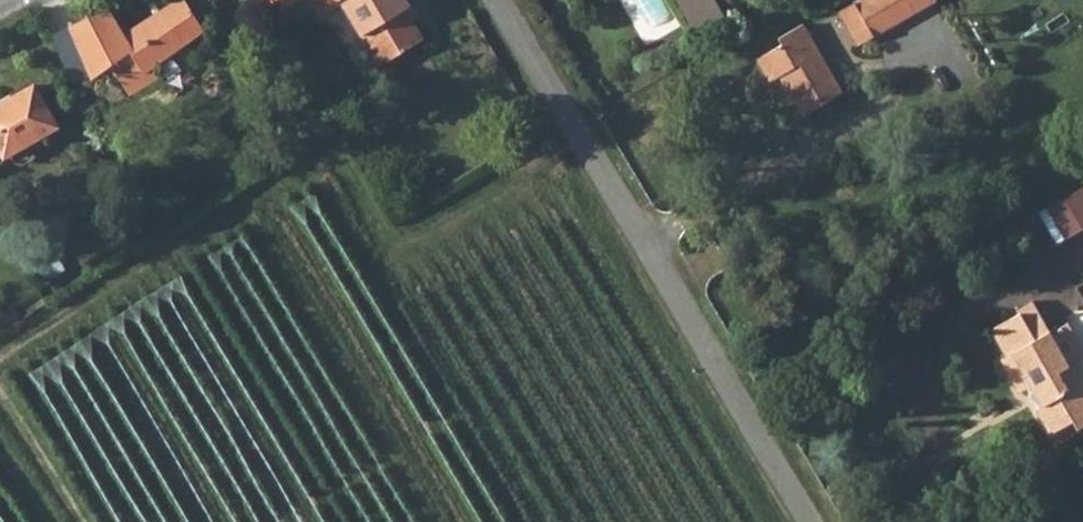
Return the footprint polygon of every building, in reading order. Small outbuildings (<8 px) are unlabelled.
[(72,30),(95,86),(116,72),(133,100),(158,78),(152,70),(206,30),(187,0),(179,0),(125,37),(107,8),(72,30)] [(274,12),(295,0),(267,0),(274,12)] [(389,60),(425,39),(408,8),(412,5),(409,0),(321,0),(328,12),(344,2),(363,34),(371,29),(389,60)] [(700,33),(727,17),(717,0),(680,0),(700,33)] [(940,0),(866,0),(858,5),(878,37),(940,0)] [(844,13),(862,47),(878,37),(858,5),(844,13)] [(363,34),(380,65),(389,60),(371,29),(363,34)] [(786,76),(809,115),(846,94),(811,32),(763,58),(776,82),(786,76)] [(7,158),(60,129),(35,86),(0,107),(0,146),(7,158)] [(1060,241),(1082,228),(1082,188),(1043,210),(1060,241)] [(1082,426),(1082,357),(1082,356),(1082,340),(1072,321),(1054,330),(1036,299),(1021,308),(1023,313),(995,329),(1010,353),(1003,358),(1023,391),(1036,383),(1048,403),(1041,407),(1056,432),(1078,419),(1082,426)]
